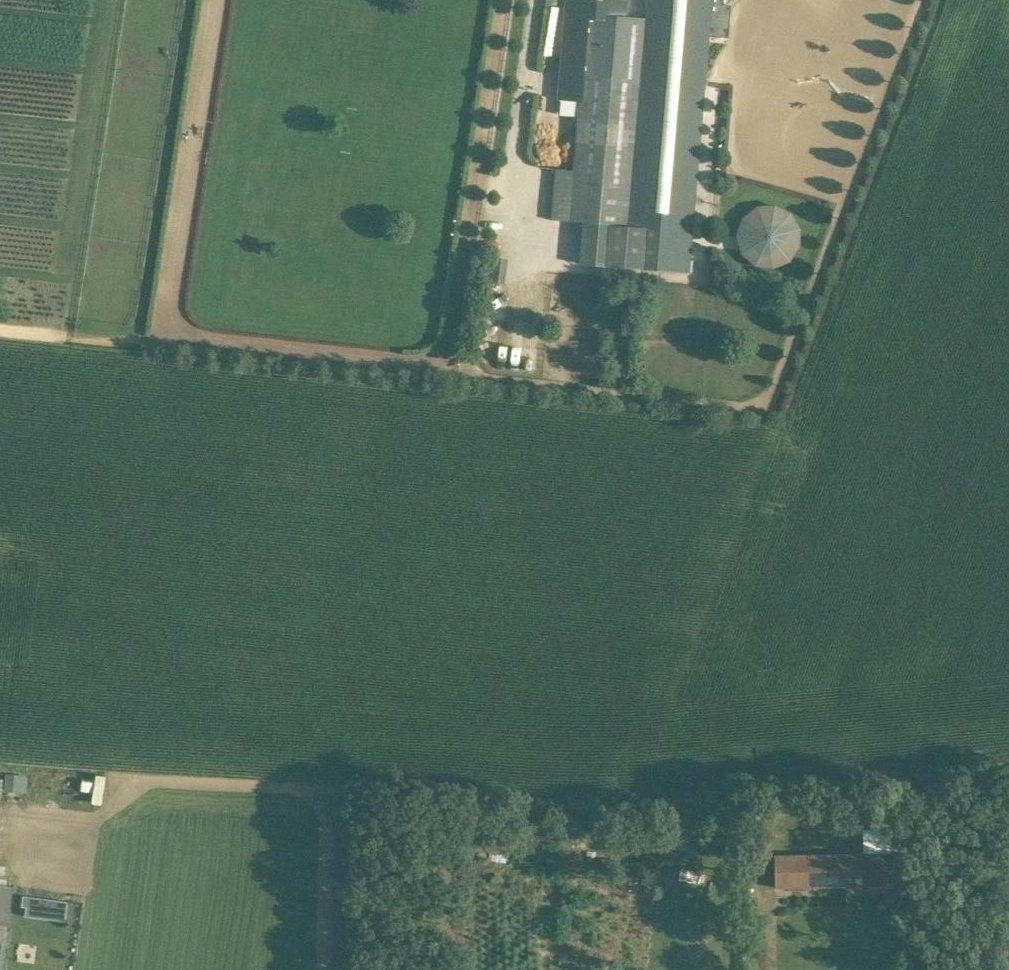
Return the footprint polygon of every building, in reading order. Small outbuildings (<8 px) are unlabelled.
[(647,20),(628,18),(629,0),(566,0),(556,99),(559,99),(561,100),(578,101),(578,112),(573,169),(568,221),(583,222),(582,233),(580,265),(689,273),(692,232),(709,36),(727,37),(730,5),(722,4),(723,0),(649,0),(647,20)] [(561,100),(559,99),(558,110),(578,112),(578,101),(561,100)] [(568,221),(573,169),(562,168),(557,220),(568,221)] [(740,264),(798,263),(797,206),(739,206),(740,264)] [(497,282),(501,257),(487,255),(483,280),(497,282)] [(29,775),(6,773),(4,790),(27,792),(29,775)] [(774,854),(775,888),(849,886),(895,884),(894,852),(774,854)] [(601,858),(600,866),(618,868),(619,860),(601,858)] [(8,926),(13,887),(0,885),(0,969),(2,969),(8,926)] [(65,920),(67,902),(23,896),(22,906),(27,907),(26,915),(65,920)]
